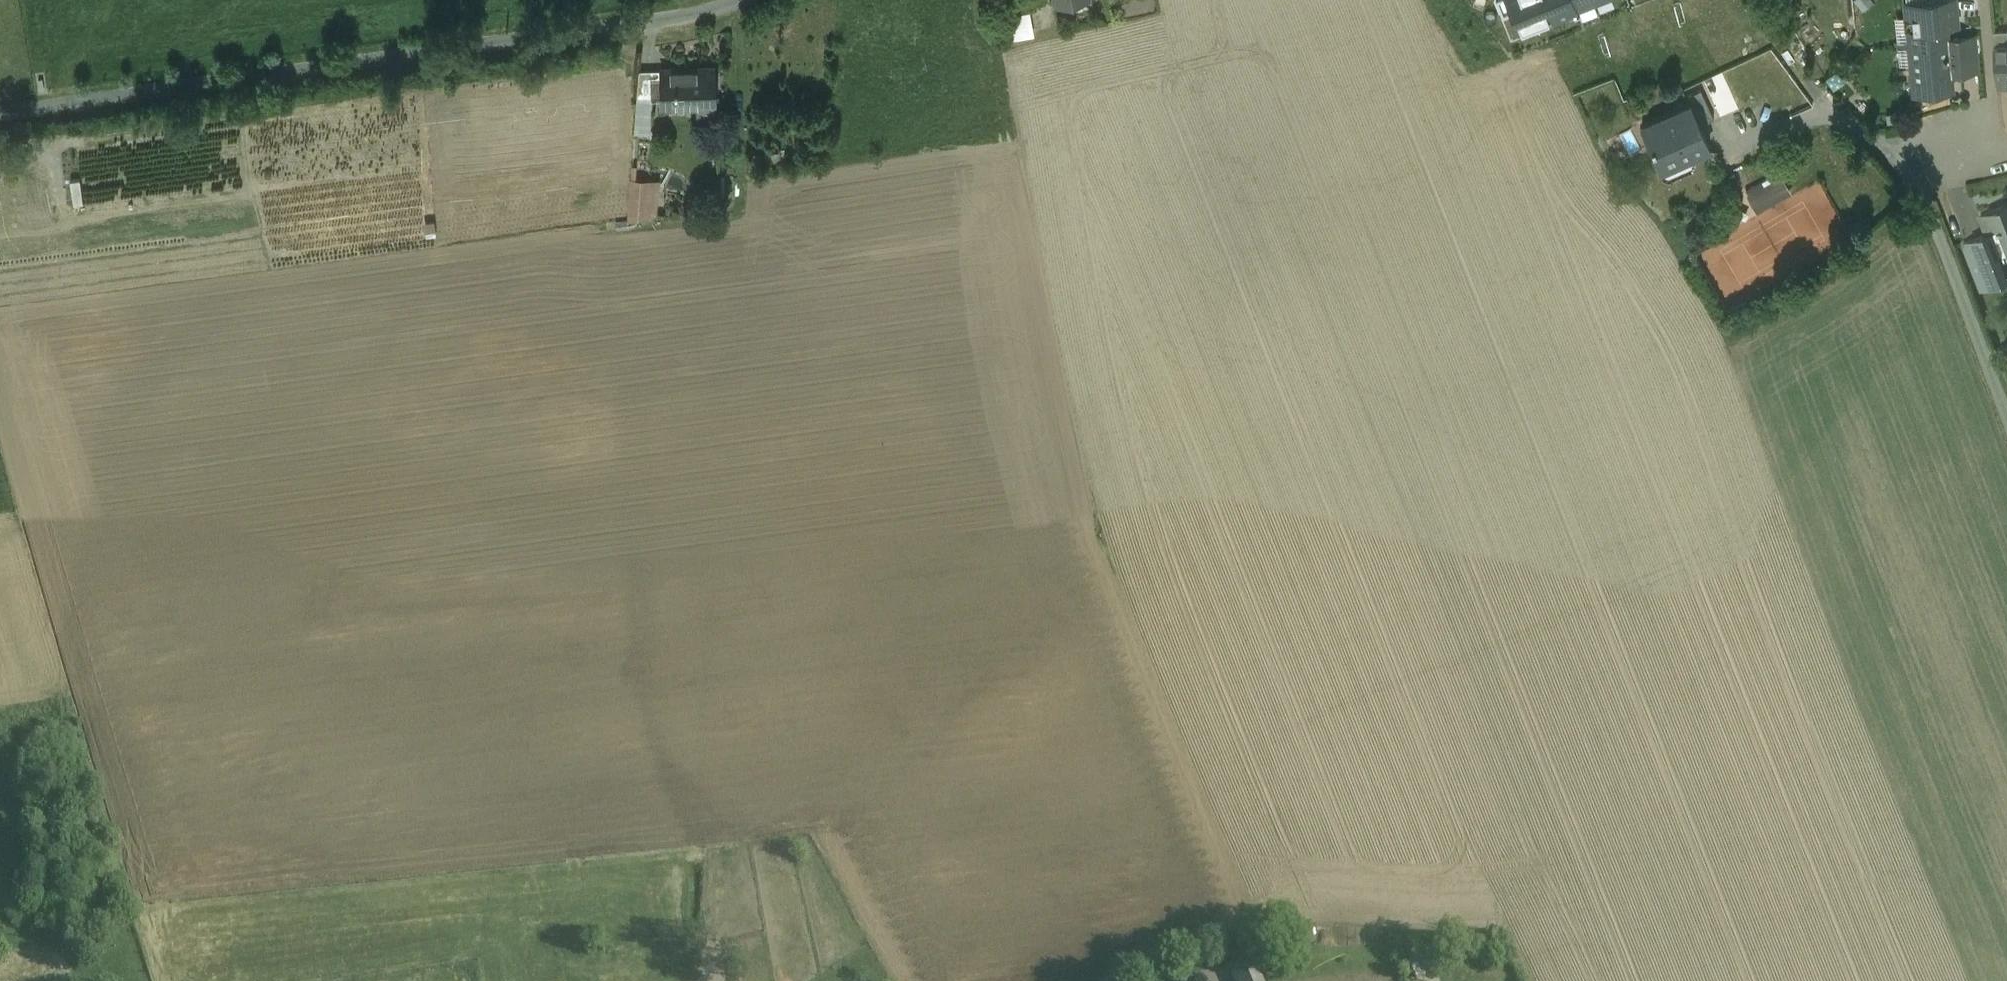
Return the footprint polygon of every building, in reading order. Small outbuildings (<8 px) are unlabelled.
[(1557,20),(1550,0),(1498,0),(1513,37),(1557,20)] [(1557,20),(1606,0),(1550,0),(1557,20)] [(1946,40),(1945,25),(1956,24),(1953,0),(1935,0),(1906,3),(1910,43),(1946,40)] [(1019,36),(1037,32),(1033,9),(1014,13),(1019,36)] [(1993,32),(1997,65),(2006,65),(2006,31),(1993,32)] [(1910,43),(1898,44),(1898,46),(1919,44),(1921,60),(1912,61),(1915,93),(1950,89),(1949,73),(1977,71),(1974,37),(1946,40),(1910,43)] [(715,68),(661,69),(662,106),(696,105),(697,121),(716,121),(715,68)] [(1698,90),(1683,97),(1686,103),(1696,125),(1711,118),(1698,90)] [(653,97),(637,96),(635,134),(651,135),(653,97)] [(1686,103),(1641,124),(1661,166),(1685,155),(1686,157),(1707,147),(1696,125),(1686,103)] [(633,164),(633,176),(653,176),(654,164),(633,164)] [(1785,170),(1748,187),(1759,209),(1795,192),(1785,170)] [(632,178),(631,216),(661,216),(662,178),(632,178)] [(1981,214),(1990,237),(1966,245),(1982,287),(2006,277),(1999,256),(2006,253),(2006,204),(1981,214)] [(1231,972),(1234,980),(1263,980),(1254,962),(1231,972)]
